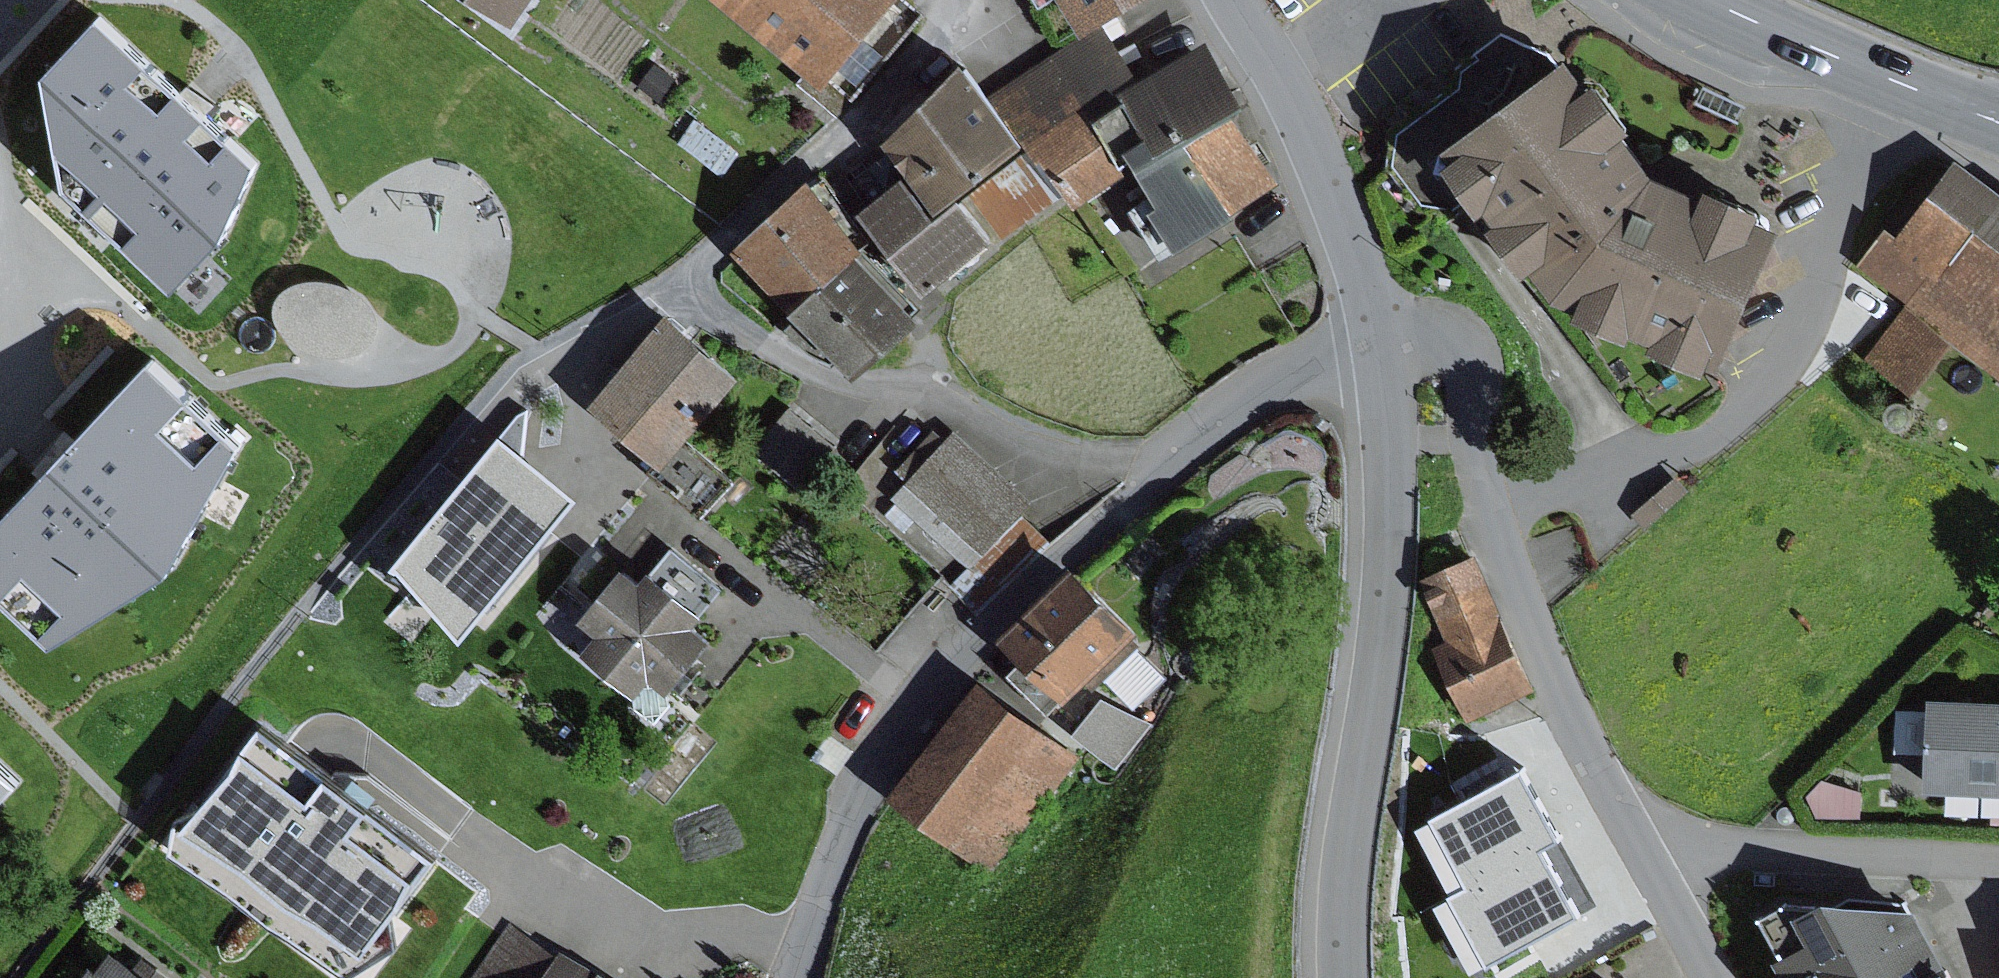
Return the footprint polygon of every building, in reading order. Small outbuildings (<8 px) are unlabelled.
[(522,19),(535,0),(496,0),(522,19)] [(833,77),(897,0),(739,0),(833,77)] [(1099,18),(1127,0),(1088,0),(1099,18)] [(109,4),(55,58),(70,181),(181,285),(237,227),(263,156),(200,94),(109,4)] [(1150,81),(1103,20),(1005,86),(1044,146),(1101,112),(1150,81)] [(1561,57),(1457,133),(1488,178),(1566,288),(1666,159),(1636,123),(1649,114),(1612,62),(1599,71),(1580,43),(1561,57)] [(1248,101),(1209,45),(1150,81),(1101,112),(1129,157),(1139,150),(1149,164),(1242,105),(1248,101)] [(970,53),(894,132),(944,200),(1030,135),(970,53)] [(1706,85),(1698,101),(1742,121),(1750,105),(1706,85)] [(1288,177),(1242,105),(1149,164),(1169,196),(1158,204),(1151,192),(1135,202),(1168,253),(1288,177)] [(1101,112),(1044,146),(1081,202),(1134,168),(1129,157),(1101,112)] [(1030,148),(972,191),(1004,234),(1062,191),(1030,148)] [(1963,152),(1904,230),(1890,219),(1856,263),(1908,303),(1955,338),(1998,372),(1998,179),(1963,152)] [(1689,168),(1666,159),(1566,288),(1734,357),(1792,214),(1771,204),(1776,193),(1721,170),(1718,181),(1689,168)] [(909,168),(863,205),(930,287),(997,233),(969,198),(947,215),(909,168)] [(813,180),(740,245),(796,309),(866,246),(871,245),(813,180)] [(866,246),(796,309),(786,318),(809,344),(837,358),(845,351),(866,374),(929,316),(866,246)] [(296,280),(282,290),(275,302),(279,314),(289,329),(305,343),(324,349),(342,350),(358,348),(371,340),(377,323),(376,307),(366,291),(344,280),(320,276),(296,280)] [(1955,338),(1908,303),(1868,355),(1915,391),(1955,338)] [(745,368),(674,308),(595,401),(666,460),(689,433),(745,368)] [(0,523),(0,581),(58,638),(185,555),(248,434),(158,353),(61,457),(0,523)] [(60,409),(74,424),(113,384),(99,370),(60,409)] [(839,446),(790,406),(754,451),(803,490),(839,446)] [(583,490),(509,428),(404,553),(470,630),(583,490)] [(1034,499),(957,429),(895,496),(972,566),(1034,499)] [(735,472),(689,433),(666,460),(658,470),(704,509),(735,472)] [(979,613),(1052,545),(1028,519),(955,587),(979,613)] [(675,544),(657,566),(708,605),(725,583),(675,544)] [(1451,640),(1509,616),(1481,549),(1423,574),(1451,640)] [(1077,561),(1008,629),(1030,652),(1011,671),(1052,713),(1141,626),(1077,561)] [(649,578),(628,562),(585,616),(602,629),(587,648),(640,690),(655,672),(672,686),(714,634),(696,620),(708,605),(657,566),(649,578)] [(1451,640),(1441,647),(1473,714),(1540,682),(1509,616),(1451,640)] [(1144,646),(1113,675),(1143,706),(1174,676),(1144,646)] [(672,686),(655,672),(640,690),(640,704),(657,722),(673,701),(672,686)] [(1079,753),(985,679),(895,792),(989,866),(1079,753)] [(1933,692),(1930,786),(1998,788),(1998,694),(1933,692)] [(1104,696),(1076,731),(1117,767),(1155,724),(1104,696)] [(264,714),(190,819),(379,951),(452,846),(264,714)] [(30,772),(0,743),(0,806),(30,772)] [(1824,776),(1810,792),(1818,814),(1863,815),(1865,789),(1824,776)] [(1501,781),(1417,780),(1416,911),(1500,912),(1501,781)] [(1606,841),(1527,850),(1535,925),(1614,917),(1606,841)] [(1763,911),(1798,977),(1965,977),(1924,899),(1834,890),(1819,898),(1791,897),(1763,911)] [(563,948),(512,916),(473,977),(545,977),(563,948)] [(563,948),(545,977),(613,977),(563,948)] [(115,949),(101,969),(93,964),(83,977),(156,977),(115,949)]
